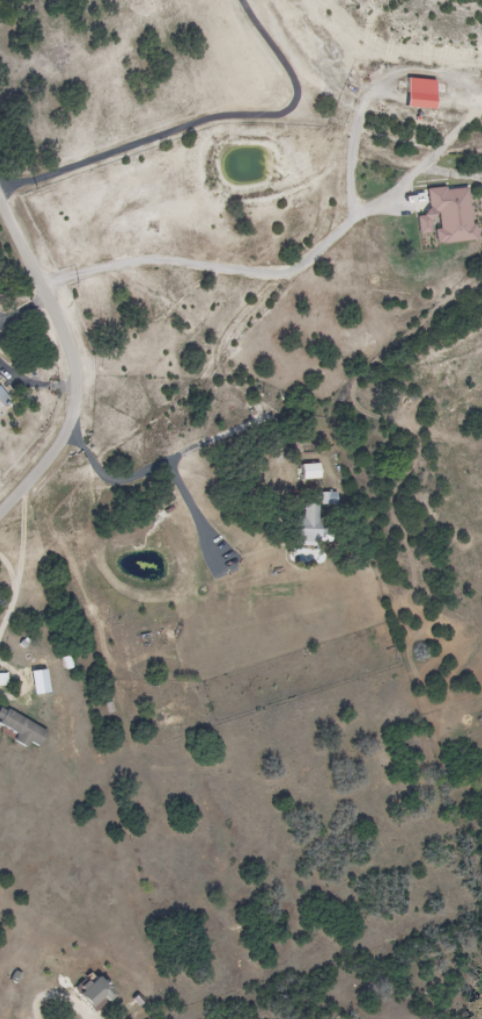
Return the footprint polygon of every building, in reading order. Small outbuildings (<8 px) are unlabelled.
[(402,109),(431,110),(432,81),(404,79),(402,109)] [(433,245),(472,242),(468,187),(425,191),(427,213),(414,214),(416,234),(432,233),(433,245)] [(298,465),(298,481),(316,481),(316,465),(298,465)] [(334,494),(320,494),(320,505),(334,505),(334,494)] [(316,505),(301,505),(301,518),(290,518),(290,546),(316,546),(316,505)] [(23,748),(26,742),(36,747),(45,731),(0,708),(0,726),(15,733),(11,742),(23,748)] [(104,1002),(112,994),(93,976),(74,995),(88,1008),(99,997),(104,1002)]
